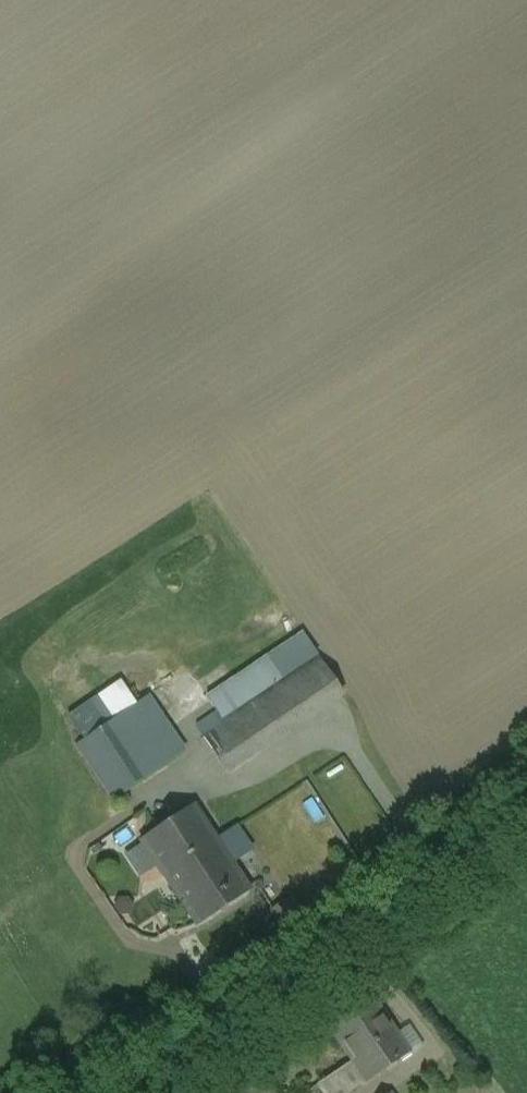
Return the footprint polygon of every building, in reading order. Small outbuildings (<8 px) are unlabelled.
[(259,660),(207,696),(218,711),(197,725),(227,770),(342,693),(303,632),(259,660)] [(121,681),(69,717),(84,740),(120,715),(138,741),(165,723),(148,696),(137,703),(121,681)] [(138,741),(120,715),(84,740),(78,744),(115,799),(185,752),(165,723),(138,741)] [(228,830),(207,799),(194,808),(215,839),(228,830)] [(144,842),(177,893),(197,923),(248,889),(224,853),(224,852),(215,839),(194,808),(144,842)] [(228,830),(215,839),(224,852),(237,843),(228,830)] [(177,893),(144,842),(124,856),(158,906),(177,893)] [(373,999),(330,1029),(366,1081),(409,1052),(373,999)]
